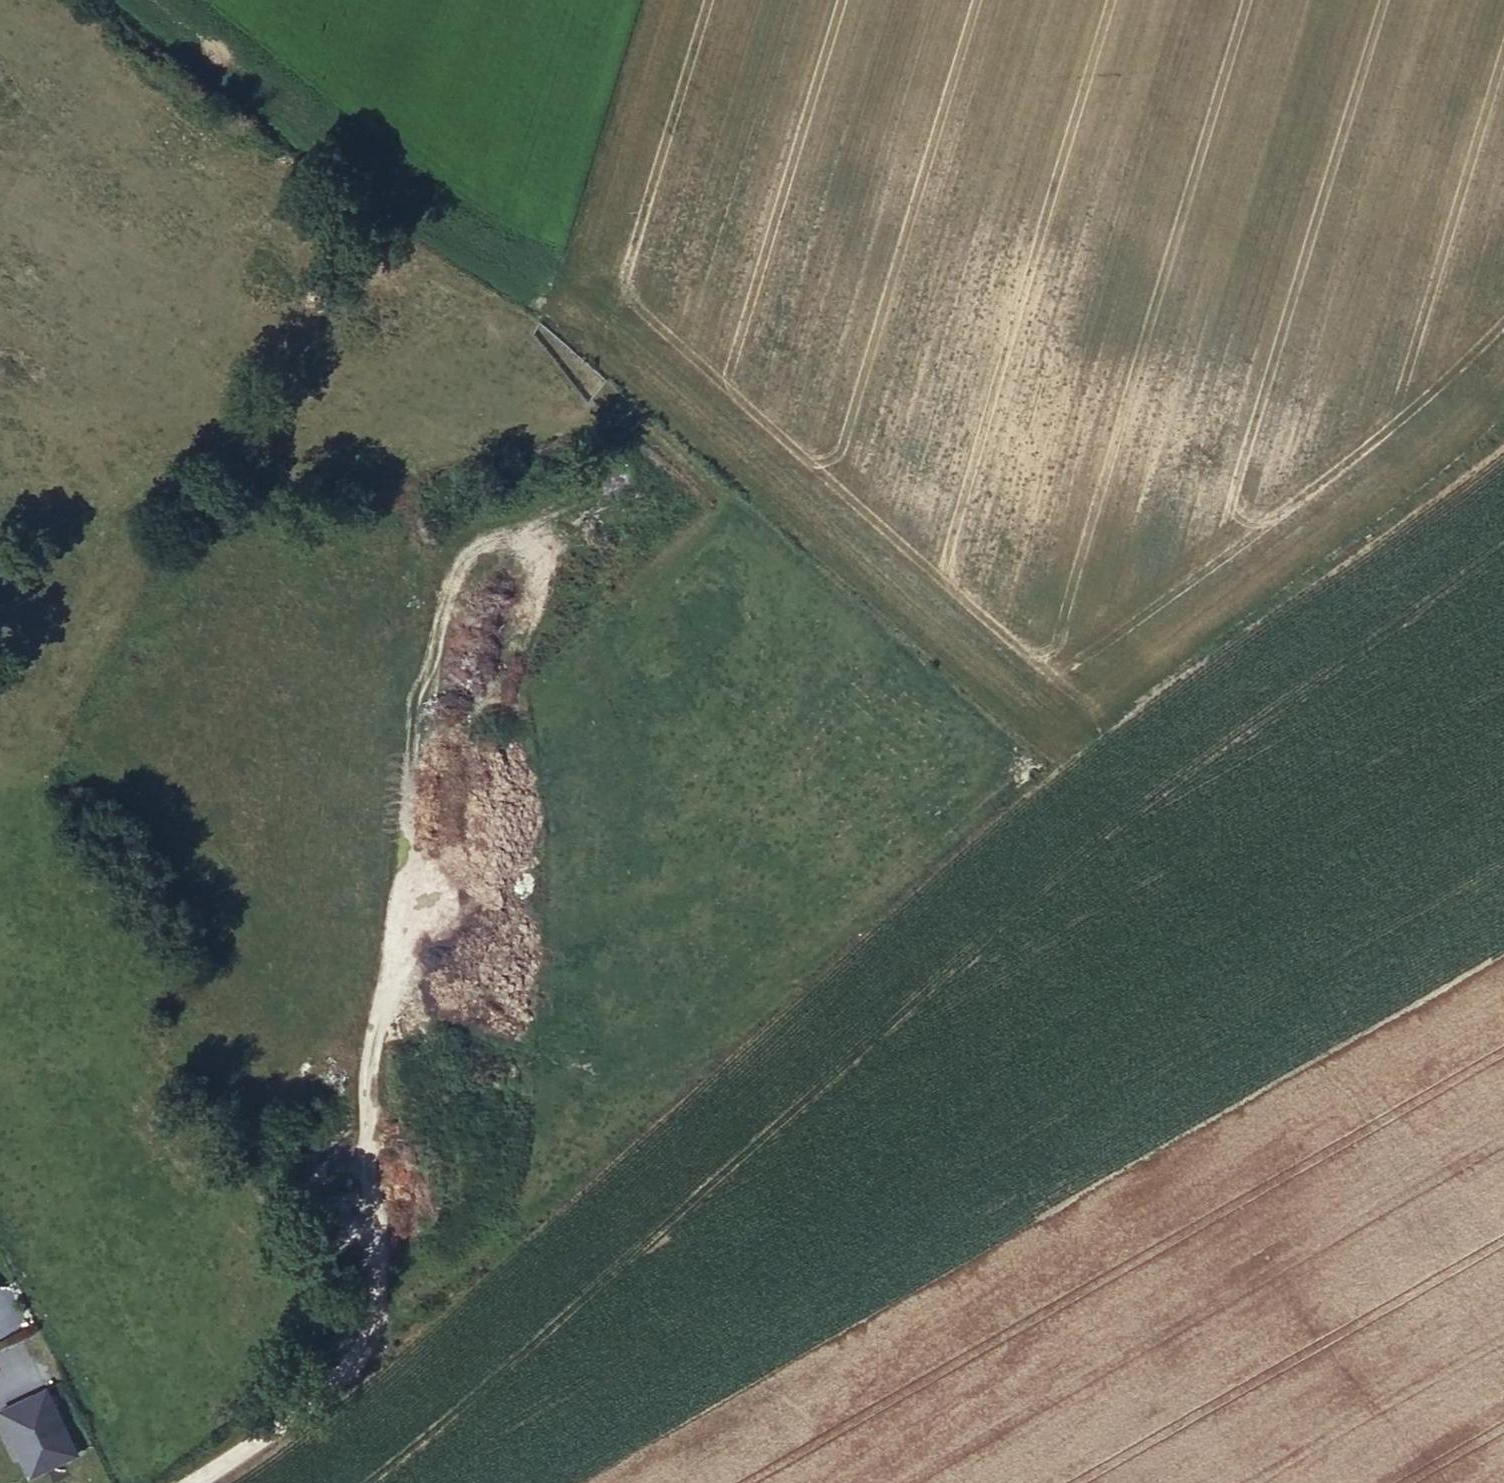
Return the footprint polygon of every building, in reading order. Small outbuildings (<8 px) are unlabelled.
[(0,1413),(30,1477),(76,1456),(47,1391),(0,1413)]
